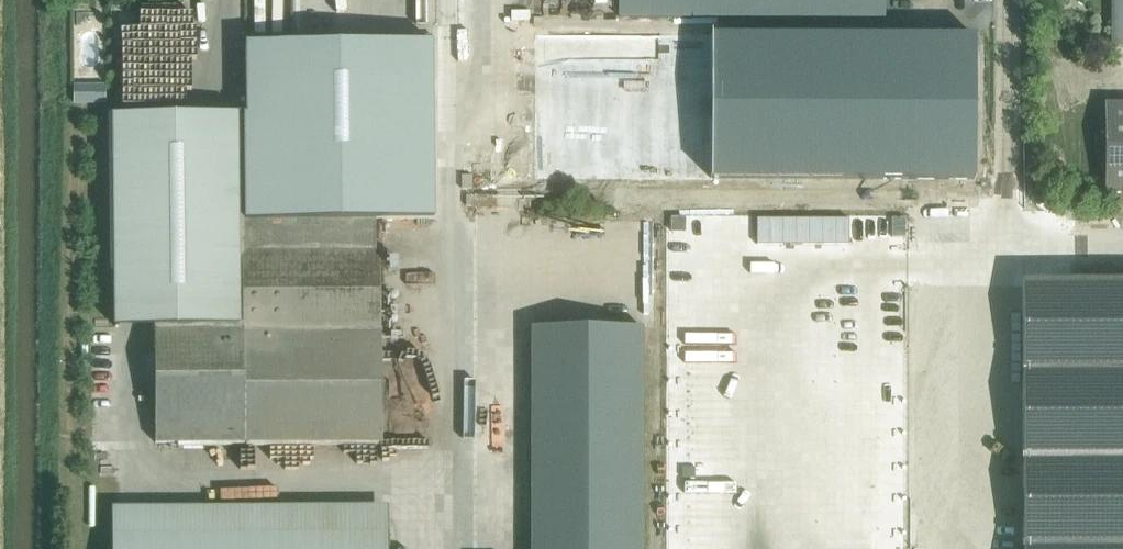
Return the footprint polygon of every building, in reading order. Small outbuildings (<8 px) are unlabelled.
[(619,17),(884,18),(884,0),(619,0),(619,17)] [(1112,44),(1122,44),(1122,0),(1112,0),(1112,44)] [(101,27),(101,14),(73,15),(73,17),(60,18),(61,44),(90,44),(89,28),(101,27)] [(534,32),(534,175),(973,176),(974,33),(534,32)] [(432,40),(245,42),(246,114),(240,114),(241,209),(244,209),(244,220),(375,218),(434,218),(432,40)] [(1122,192),(1122,103),(1106,103),(1106,192),(1122,192)] [(241,209),(240,114),(112,116),(114,328),(153,327),(154,331),(242,330),(241,251),(245,251),(244,220),(244,209),(241,209)] [(472,187),(472,173),(461,174),(461,187),(472,187)] [(1047,212),(1051,205),(1039,198),(1035,204),(1047,212)] [(938,228),(938,216),(917,217),(918,229),(938,228)] [(376,250),(375,218),(244,220),(245,251),(241,251),(242,330),(154,331),(155,443),(381,440),(379,250),(376,250)] [(848,245),(848,219),(756,219),(756,245),(848,245)] [(1022,283),(1023,548),(1122,548),(1122,282),(1022,283)] [(532,327),(532,548),(642,548),(642,327),(532,327)] [(117,536),(117,548),(382,548),(382,533),(117,536)]
